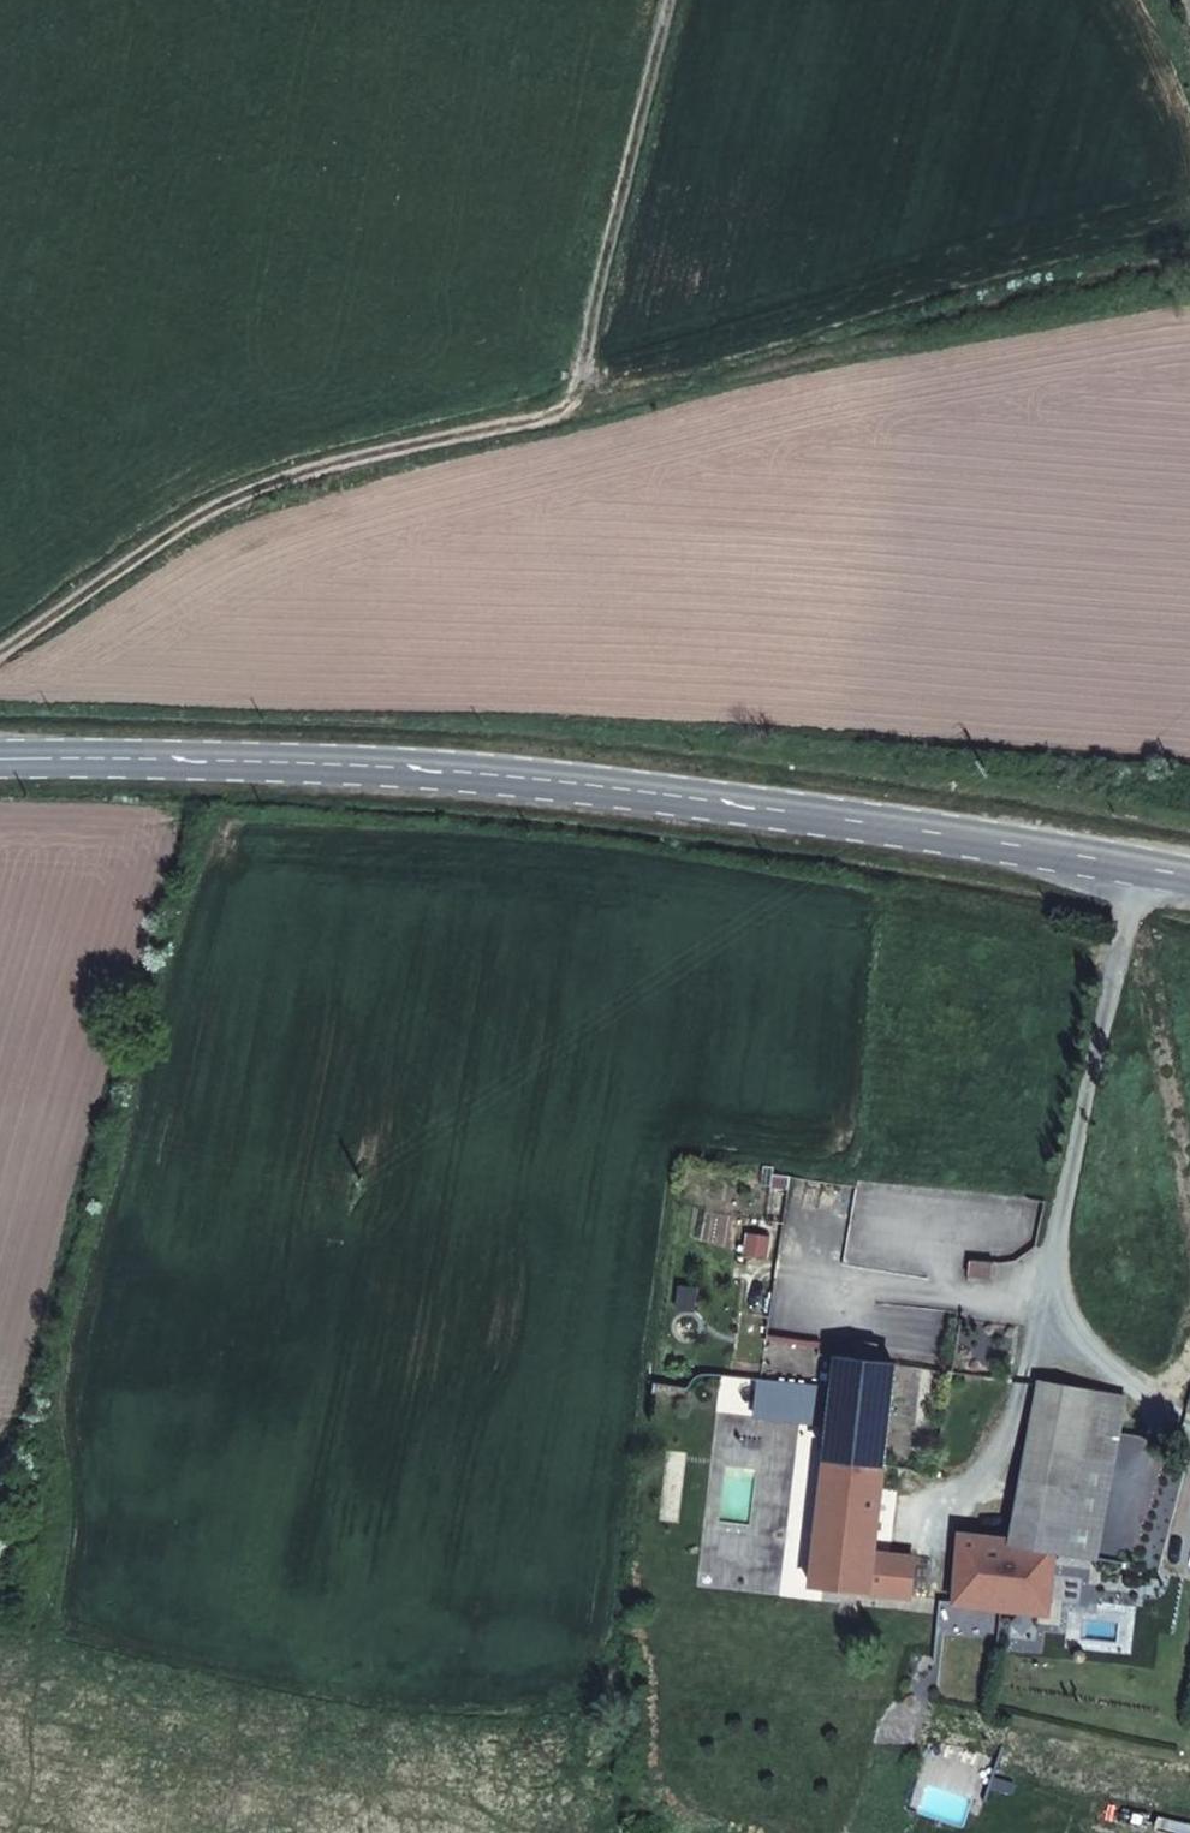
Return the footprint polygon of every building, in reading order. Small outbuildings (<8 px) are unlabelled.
[(869,1591),(894,1362),(836,1355),(812,1584),(869,1591)] [(1074,1455),(1086,1388),(1040,1379),(1039,1383),(1011,1541),(1023,1543),(1057,1549),(1074,1455)] [(1096,1556),(1113,1462),(1074,1455),(1057,1549),(1096,1556)] [(959,1557),(957,1557),(954,1601),(1049,1612),(1053,1566),(1018,1563),(1000,1561),(1002,1537),(963,1532),(959,1557)] [(1057,1549),(1023,1543),(1018,1563),(1053,1566),(1057,1549)]
